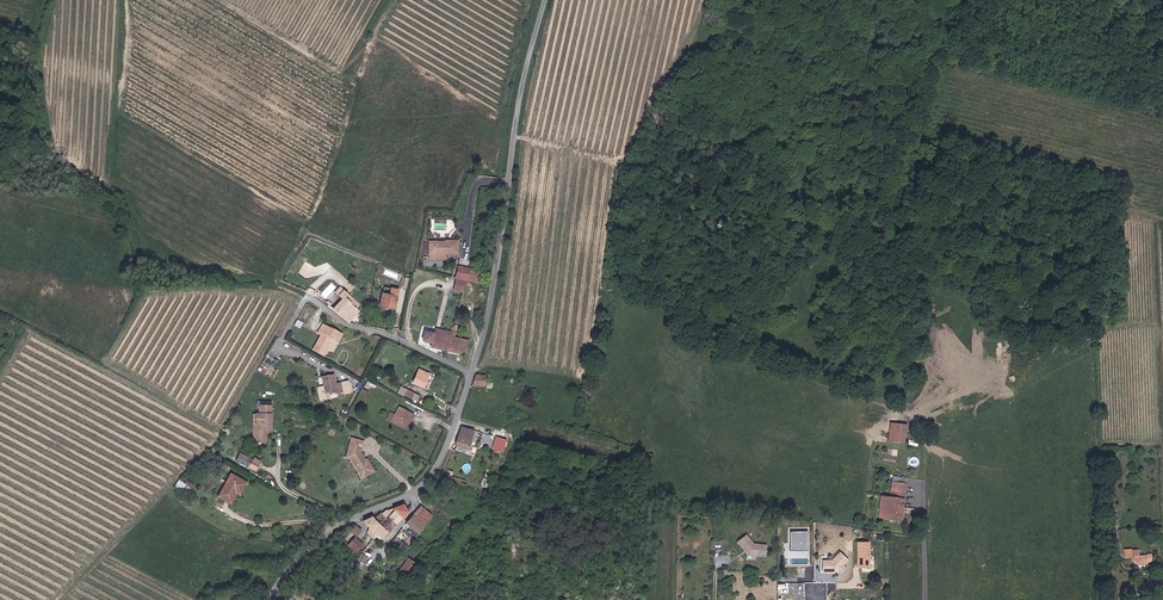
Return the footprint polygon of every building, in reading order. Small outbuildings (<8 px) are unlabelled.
[(459,255),(459,240),(446,240),(446,241),(437,241),(437,247),(436,247),(435,259),(446,259),(446,254),(459,255)] [(480,271),(459,267),(454,290),(464,292),(466,281),(478,283),(480,271)] [(337,290),(332,285),(321,297),(327,302),(336,293),(343,299),(334,308),(349,322),(360,310),(346,297),(349,294),(341,287),(337,290)] [(396,297),(381,294),(379,307),(393,310),(396,297)] [(343,333),(324,322),(319,331),(323,333),(314,349),(325,355),(331,344),(330,344),(333,337),(339,340),(343,333)] [(431,348),(467,354),(470,339),(456,337),(458,326),(454,325),(453,332),(435,329),(434,334),(425,333),(423,342),(432,343),(431,348)] [(423,387),(430,374),(420,369),(413,383),(423,387)] [(334,375),(322,377),(325,394),(335,392),(336,394),(343,393),(342,383),(335,384),(334,375)] [(486,386),(486,382),(487,378),(477,376),(474,386),(486,386)] [(421,396),(403,387),(400,392),(418,402),(421,396)] [(254,414),(253,441),(266,441),(266,429),(271,429),(272,405),(260,405),(259,414),(254,414)] [(400,407),(395,415),(391,413),(387,420),(407,431),(416,415),(400,407)] [(907,424),(891,423),(890,441),(905,442),(907,424)] [(454,445),(465,448),(469,450),(474,431),(460,427),(454,445)] [(503,452),(508,439),(496,435),(491,448),(503,452)] [(363,441),(352,438),(346,458),(352,459),(363,478),(375,471),(368,459),(366,460),(361,451),(363,441)] [(241,455),(237,462),(249,468),(253,461),(241,455)] [(248,481),(231,472),(218,496),(231,503),(237,493),(240,495),(248,481)] [(880,517),(902,520),(907,478),(893,476),(891,497),(882,496),(880,517)] [(178,479),(176,487),(190,492),(193,483),(178,479)] [(370,515),(363,520),(382,538),(409,512),(404,503),(393,507),(394,509),(390,512),(388,510),(381,513),(374,518),(370,515)] [(407,523),(419,533),(433,515),(421,507),(412,517),(407,523)] [(356,525),(344,539),(357,551),(364,543),(356,536),(361,529),(356,525)] [(789,550),(807,550),(807,530),(789,530),(789,550)] [(753,544),(746,535),(738,542),(748,554),(747,559),(756,559),(756,555),(766,556),(767,545),(753,544)] [(870,567),(870,541),(856,541),(856,567),(870,567)] [(1139,549),(1131,549),(1132,555),(1133,555),(1133,561),(1141,560),(1141,563),(1147,563),(1147,561),(1153,561),(1153,553),(1147,553),(1147,554),(1139,555),(1139,552),(1139,549)] [(821,572),(846,572),(846,553),(834,552),(834,559),(821,559),(821,572)] [(361,553),(355,565),(361,569),(368,556),(361,553)] [(408,558),(397,572),(406,579),(417,565),(408,558)] [(820,580),(800,580),(800,589),(820,589),(820,580)]
